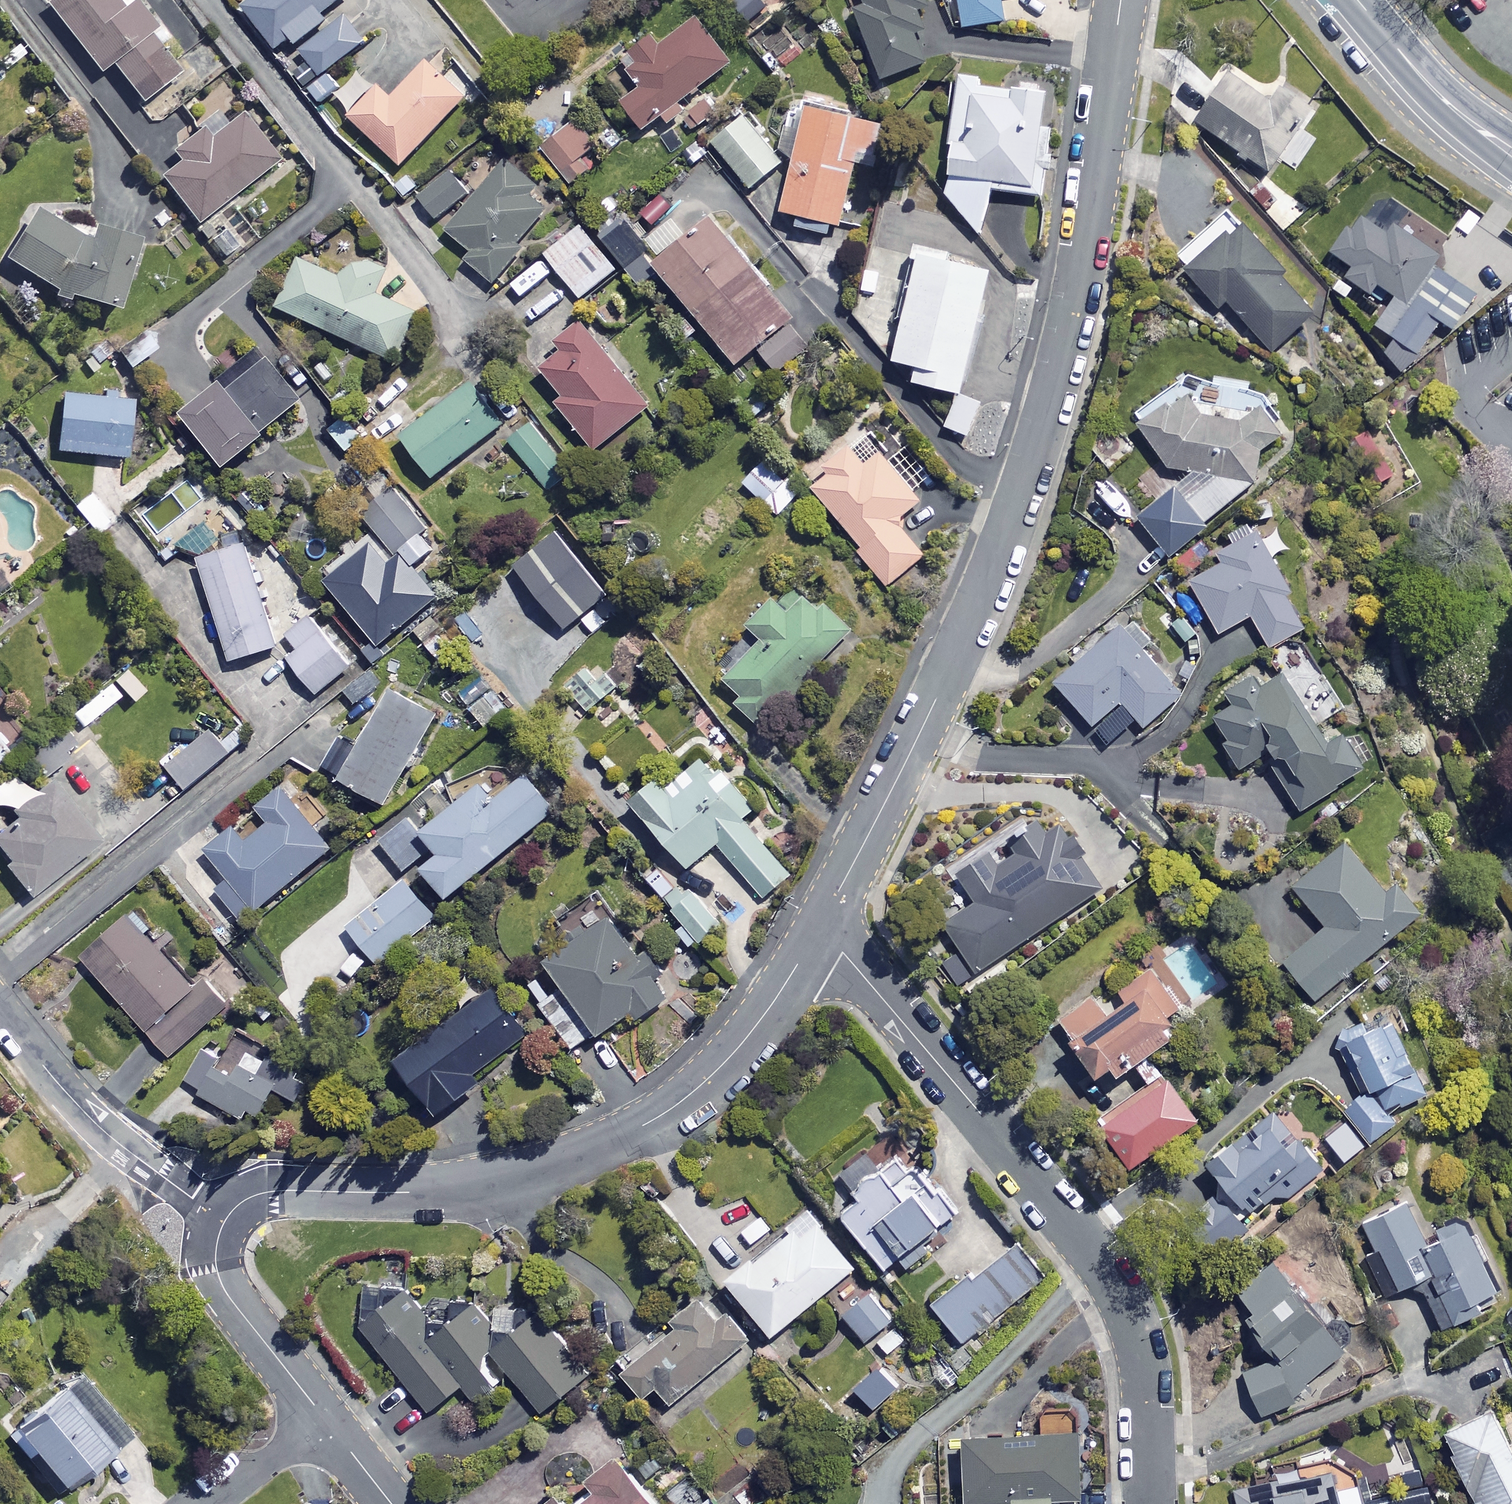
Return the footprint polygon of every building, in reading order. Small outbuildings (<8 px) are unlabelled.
[(120,0),(66,0),(55,8),(105,75),(118,65),(147,103),(184,75),(154,35),(162,29),(143,3),(130,13),(120,0)] [(286,54),(298,44),(303,50),(333,26),(328,20),(353,0),(264,0),(251,11),(286,54)] [(736,7),(753,26),(771,10),(762,0),(744,0),(736,7)] [(927,0),(868,0),(871,7),(861,11),(886,81),(935,63),(916,12),(930,7),(927,0)] [(968,28),(1009,22),(1005,0),(964,0),(968,28)] [(368,43),(348,17),(304,50),(324,76),(368,43)] [(735,66),(703,22),(665,50),(659,41),(628,64),(647,91),(629,104),(649,132),(669,118),(676,128),(691,118),(682,105),(735,66)] [(803,55),(790,38),(772,52),(785,69),(803,55)] [(470,98),(431,61),(392,102),(364,75),(338,103),(405,167),(470,98)] [(1046,197),(1057,87),(953,76),(946,146),(957,147),(952,197),(982,236),(1000,192),(1046,197)] [(1272,105),(1235,77),(1201,123),(1269,175),(1319,108),(1288,85),(1272,105)] [(811,105),(795,114),(784,153),(799,166),(787,213),(801,217),(798,229),(832,238),(836,226),(846,229),(862,168),(879,172),(891,127),(811,105)] [(283,164),(241,108),(179,155),(187,165),(168,179),(202,225),(283,164)] [(784,165),(746,117),(716,141),(754,189),(784,165)] [(600,149),(580,125),(547,151),(574,185),(593,171),(585,161),(600,149)] [(566,207),(512,162),(453,233),(478,254),(471,262),(500,286),(566,207)] [(473,195),(455,174),(424,198),(441,220),(473,195)] [(1392,339),(1382,353),(1412,373),(1445,324),(1456,331),(1480,297),(1438,269),(1447,255),(1370,204),(1336,256),(1358,270),(1351,280),(1381,300),(1387,291),(1398,298),(1377,329),(1392,339)] [(110,219),(102,234),(79,221),(76,227),(46,210),(15,264),(62,290),(58,297),(99,321),(108,304),(129,316),(152,243),(110,219)] [(1296,281),(1307,272),(1261,215),(1191,272),(1221,310),(1232,301),(1275,354),(1323,315),(1296,281)] [(620,270),(583,224),(547,254),(583,300),(620,270)] [(815,345),(722,225),(664,270),(740,367),(761,350),(779,373),(815,345)] [(631,228),(614,241),(644,279),(661,266),(631,228)] [(999,273),(932,254),(902,363),(925,370),(921,384),(965,396),(999,273)] [(343,279),(303,260),(281,308),(399,362),(421,315),(380,296),(391,272),(368,261),(350,266),(343,279)] [(652,409),(587,327),(564,346),(570,354),(548,371),(569,399),(562,405),(598,451),(652,409)] [(310,402),(273,354),(194,416),(236,470),(277,438),(272,432),(310,402)] [(1170,468),(1246,487),(1297,449),(1268,398),(1192,379),(1136,416),(1170,468)] [(512,422),(480,381),(407,437),(439,479),(512,422)] [(984,405),(957,394),(945,427),(972,437),(984,405)] [(139,403),(67,396),(62,452),(134,459),(139,403)] [(572,469),(537,425),(512,445),(547,489),(572,469)] [(837,477),(821,490),(866,550),(863,552),(889,586),(927,558),(899,522),(924,503),(892,461),(877,473),(859,450),(832,470),(837,477)] [(801,493),(764,459),(744,482),(780,515),(801,493)] [(405,553),(419,570),(440,553),(425,536),(432,531),(400,492),(368,518),(400,557),(405,553)] [(1207,528),(1179,493),(1143,521),(1171,556),(1207,528)] [(611,595),(564,533),(520,567),(569,630),(581,621),(591,634),(605,623),(594,608),(611,595)] [(283,648),(247,534),(201,548),(238,663),(283,648)] [(1314,627),(1263,535),(1224,556),(1228,564),(1195,582),(1225,636),(1257,618),(1274,649),(1314,627)] [(0,573),(0,595),(10,586),(0,573)] [(859,636),(804,580),(756,627),(771,642),(732,681),(749,698),(742,705),(765,728),(859,636)] [(356,665),(314,617),(291,637),(303,651),(292,659),(322,694),(356,665)] [(1185,696),(1130,629),(1062,684),(1098,728),(1127,704),(1147,727),(1185,696)] [(615,690),(592,666),(568,688),(590,712),(615,690)] [(1335,746),(1291,676),(1264,693),(1255,679),(1234,692),(1242,705),(1221,718),(1235,741),(1230,744),(1251,778),(1275,763),(1305,811),(1372,770),(1351,736),(1335,746)] [(441,716),(399,692),(367,749),(350,739),(332,772),(391,805),(441,716)] [(0,733),(0,767),(16,755),(0,733)] [(233,754),(216,733),(173,768),(190,789),(233,754)] [(759,810),(712,755),(673,788),(666,780),(639,804),(694,869),(722,845),(767,898),(793,876),(746,821),(759,810)] [(561,809),(533,774),(500,801),(487,785),(429,833),(447,855),(430,869),(454,898),(561,809)] [(64,783),(36,805),(39,809),(0,838),(0,842),(15,862),(11,865),(35,897),(111,840),(68,784),(64,783)] [(341,851),(291,786),(263,807),(275,823),(250,842),(240,829),(211,850),(235,881),(222,890),(247,922),(341,851)] [(437,848),(414,820),(386,843),(408,871),(437,848)] [(1104,890),(1064,828),(1003,869),(994,856),(962,878),(981,906),(949,928),(979,973),(1104,890)] [(1397,901),(1354,845),(1299,887),(1331,929),(1289,961),(1319,1000),(1426,917),(1408,893),(1397,901)] [(694,880),(668,895),(697,946),(724,930),(694,880)] [(437,916),(407,881),(352,929),(382,963),(437,916)] [(202,991),(137,917),(89,959),(177,1059),(236,1007),(213,981),(202,991)] [(557,960),(572,984),(541,1004),(572,1051),(603,1031),(607,1036),(634,1017),(638,1022),(672,999),(659,979),(667,974),(653,954),(645,959),(619,919),(557,960)] [(1189,945),(1165,961),(1190,999),(1214,982),(1189,945)] [(1131,1078),(1144,1069),(1155,1085),(1169,1075),(1158,1059),(1200,1029),(1158,970),(1125,993),(1135,1006),(1117,1019),(1101,995),(1065,1020),(1108,1080),(1124,1068),(1131,1078)] [(532,1037),(499,990),(405,1058),(446,1115),(490,1083),(482,1073),(532,1037)] [(1421,1067),(1388,1012),(1338,1042),(1360,1078),(1368,1073),(1378,1089),(1349,1107),(1372,1145),(1406,1124),(1400,1114),(1446,1087),(1430,1061),(1421,1067)] [(297,1071),(275,1060),(279,1053),(238,1033),(225,1060),(206,1050),(190,1083),(205,1090),(202,1096),(252,1120),(255,1114),(269,1121),(283,1092),(304,1102),(313,1084),(294,1075),(297,1071)] [(1204,1123),(1176,1080),(1110,1123),(1139,1166),(1204,1123)] [(1332,1170),(1281,1110),(1216,1165),(1258,1216),(1285,1193),(1293,1203),(1332,1170)] [(918,1170),(905,1153),(887,1168),(877,1154),(846,1179),(864,1203),(847,1217),(892,1273),(967,1213),(946,1187),(941,1191),(922,1167),(918,1170)] [(1431,1241),(1411,1203),(1367,1226),(1379,1251),(1368,1256),(1390,1299),(1424,1282),(1450,1333),(1511,1302),(1470,1221),(1431,1241)] [(860,1270),(823,1225),(806,1239),(797,1228),(734,1279),(780,1335),(860,1270)] [(1044,1279),(1018,1248),(980,1279),(977,1276),(938,1307),(967,1342),(1044,1279)] [(1354,1347),(1275,1262),(1241,1293),(1260,1313),(1252,1320),(1282,1352),(1253,1378),(1268,1416),(1300,1402),(1307,1391),(1354,1347)] [(9,1278),(0,1273),(0,1295),(9,1278)] [(447,1334),(414,1291),(367,1327),(432,1413),(467,1386),(479,1402),(515,1374),(545,1412),(593,1375),(545,1314),(508,1343),(481,1308),(447,1334)] [(895,1320),(874,1295),(848,1316),(868,1341),(895,1320)] [(724,1322),(707,1304),(632,1376),(653,1397),(662,1388),(679,1406),(751,1336),(731,1315),(724,1322)] [(140,1438),(89,1378),(17,1439),(33,1458),(43,1450),(77,1491),(140,1438)] [(1503,1409),(1450,1432),(1480,1502),(1476,1503),(1477,1503),(1511,1503),(1511,1431),(1503,1409)] [(971,1438),(973,1503),(1008,1503),(1019,1503),(1057,1503),(1057,1501),(1085,1500),(1083,1434),(971,1438)] [(627,1459),(595,1483),(591,1477),(556,1503),(662,1503),(627,1459)] [(1340,1468),(1239,1490),(1242,1503),(1348,1503),(1340,1468)]
